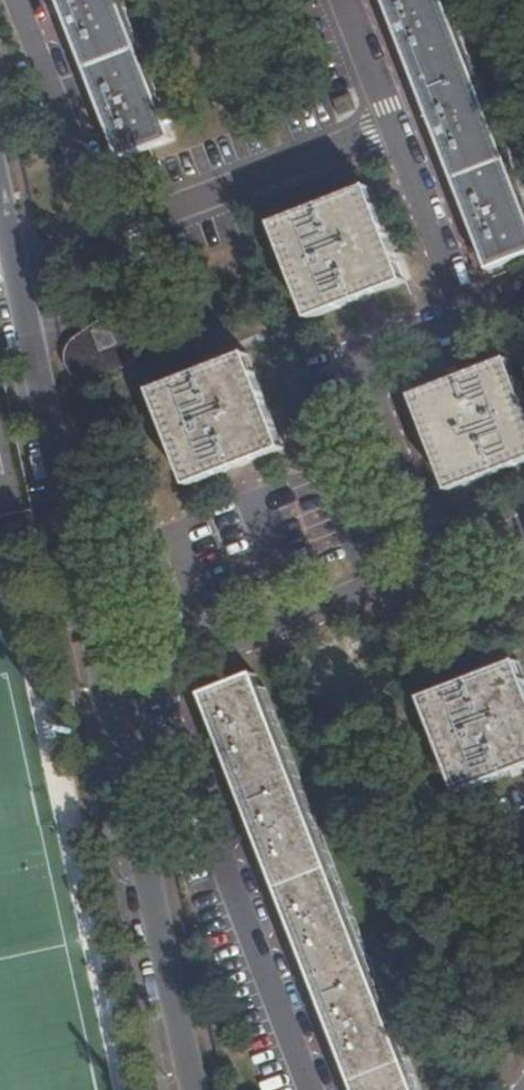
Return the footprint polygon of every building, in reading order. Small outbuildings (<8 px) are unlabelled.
[(123,164),(173,145),(116,0),(59,0),(123,164)] [(491,273),(523,261),(523,216),(440,0),(384,0),(491,273)] [(312,323),(406,286),(370,193),(276,230),(312,323)] [(74,374),(124,373),(124,334),(74,335),(74,374)] [(154,395),(190,489),(284,453),(248,359),(154,395)] [(454,496),(523,470),(523,398),(512,365),(417,402),(454,496)] [(464,797),(523,773),(523,671),(522,667),(427,703),(464,797)] [(208,697),(361,1089),(417,1089),(257,679),(208,697)]
